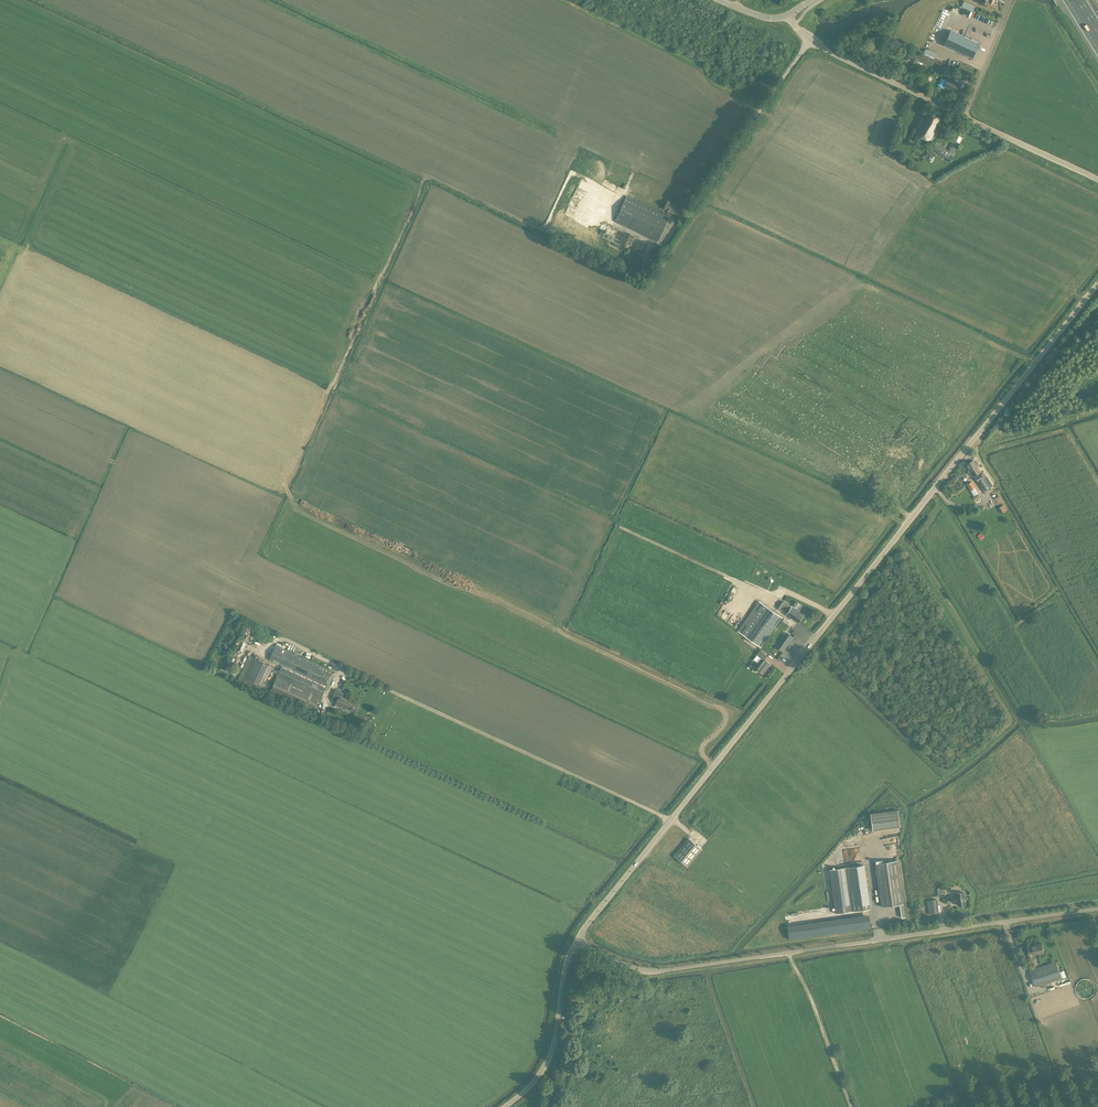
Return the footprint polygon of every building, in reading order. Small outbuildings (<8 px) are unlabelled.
[(984,4),(995,9),(996,8),(997,8),(998,6),(997,6),(997,5),(996,4),(998,2),(996,1),(996,0),(986,0),(984,4)] [(951,30),(944,45),(972,58),(979,43),(951,30)] [(936,60),(912,50),(909,57),(913,58),(911,61),(916,63),(917,60),(933,67),(936,60)] [(943,79),(940,86),(940,87),(944,89),(945,86),(955,92),(958,85),(948,80),(945,79),(943,79)] [(918,134),(930,140),(941,119),(929,113),(918,134)] [(936,142),(932,148),(945,158),(946,157),(949,159),(960,143),(957,141),(949,151),(936,142)] [(664,208),(668,210),(667,214),(664,213),(663,212),(634,199),(635,196),(629,193),(615,221),(658,241),(670,216),(672,212),(678,215),(681,207),(668,200),(664,208)] [(610,225),(605,237),(632,248),(637,236),(610,225)] [(973,476),(974,476),(975,478),(980,474),(981,474),(980,472),(981,472),(973,460),(966,465),(969,470),(968,470),(968,471),(967,472),(968,473),(969,475),(970,476),(971,476),(972,476),(973,475),(973,476)] [(980,474),(975,478),(984,491),(989,488),(980,474)] [(972,481),(967,485),(970,490),(976,487),(972,481)] [(975,488),(970,491),(973,497),(979,493),(975,488)] [(719,577),(734,582),(735,578),(721,574),(719,577)] [(782,617),(768,607),(759,601),(738,631),(747,637),(761,647),(782,617)] [(783,601),(778,608),(798,622),(803,615),(783,601)] [(785,636),(777,647),(783,652),(791,641),(785,636)] [(276,645),(270,657),(274,659),(273,661),(275,662),(273,666),(280,670),(280,671),(279,670),(276,676),(322,696),(326,687),(328,688),(332,680),(329,679),(332,670),(276,645)] [(762,658),(759,662),(761,663),(757,668),(763,672),(770,663),(764,659),(767,655),(760,650),(757,654),(762,658)] [(248,656),(238,679),(262,690),(272,667),(248,656)] [(270,693),(306,709),(306,710),(313,713),(320,696),(278,677),(270,693)] [(335,703),(356,712),(360,704),(342,696),(343,693),(336,689),(332,698),(337,701),(335,703)] [(691,809),(686,819),(691,822),(696,812),(691,809)] [(705,817),(711,811),(708,809),(702,815),(705,817)] [(898,809),(870,813),(873,830),(900,826),(898,809)] [(689,839),(675,856),(688,866),(701,849),(689,839)] [(897,860),(875,863),(881,907),(903,904),(897,860)] [(862,865),(846,867),(852,911),(868,909),(862,865)] [(846,867),(827,869),(833,913),(852,911),(846,867)] [(957,895),(950,896),(951,902),(957,901),(958,905),(965,904),(963,892),(956,893),(957,895)] [(936,899),(928,900),(929,914),(938,913),(936,899)] [(788,935),(789,939),(871,927),(869,916),(788,928),(787,928),(788,935)] [(1042,943),(1028,946),(1030,956),(1044,952),(1042,943)] [(1036,987),(1062,978),(1056,962),(1030,971),(1036,987)] [(568,1000),(568,1005),(572,1005),(572,1001),(576,1001),(577,995),(569,994),(568,1000)] [(573,1023),(566,1022),(564,1031),(572,1032),(573,1023)] [(562,1041),(572,1042),(573,1032),(563,1031),(562,1041)]
